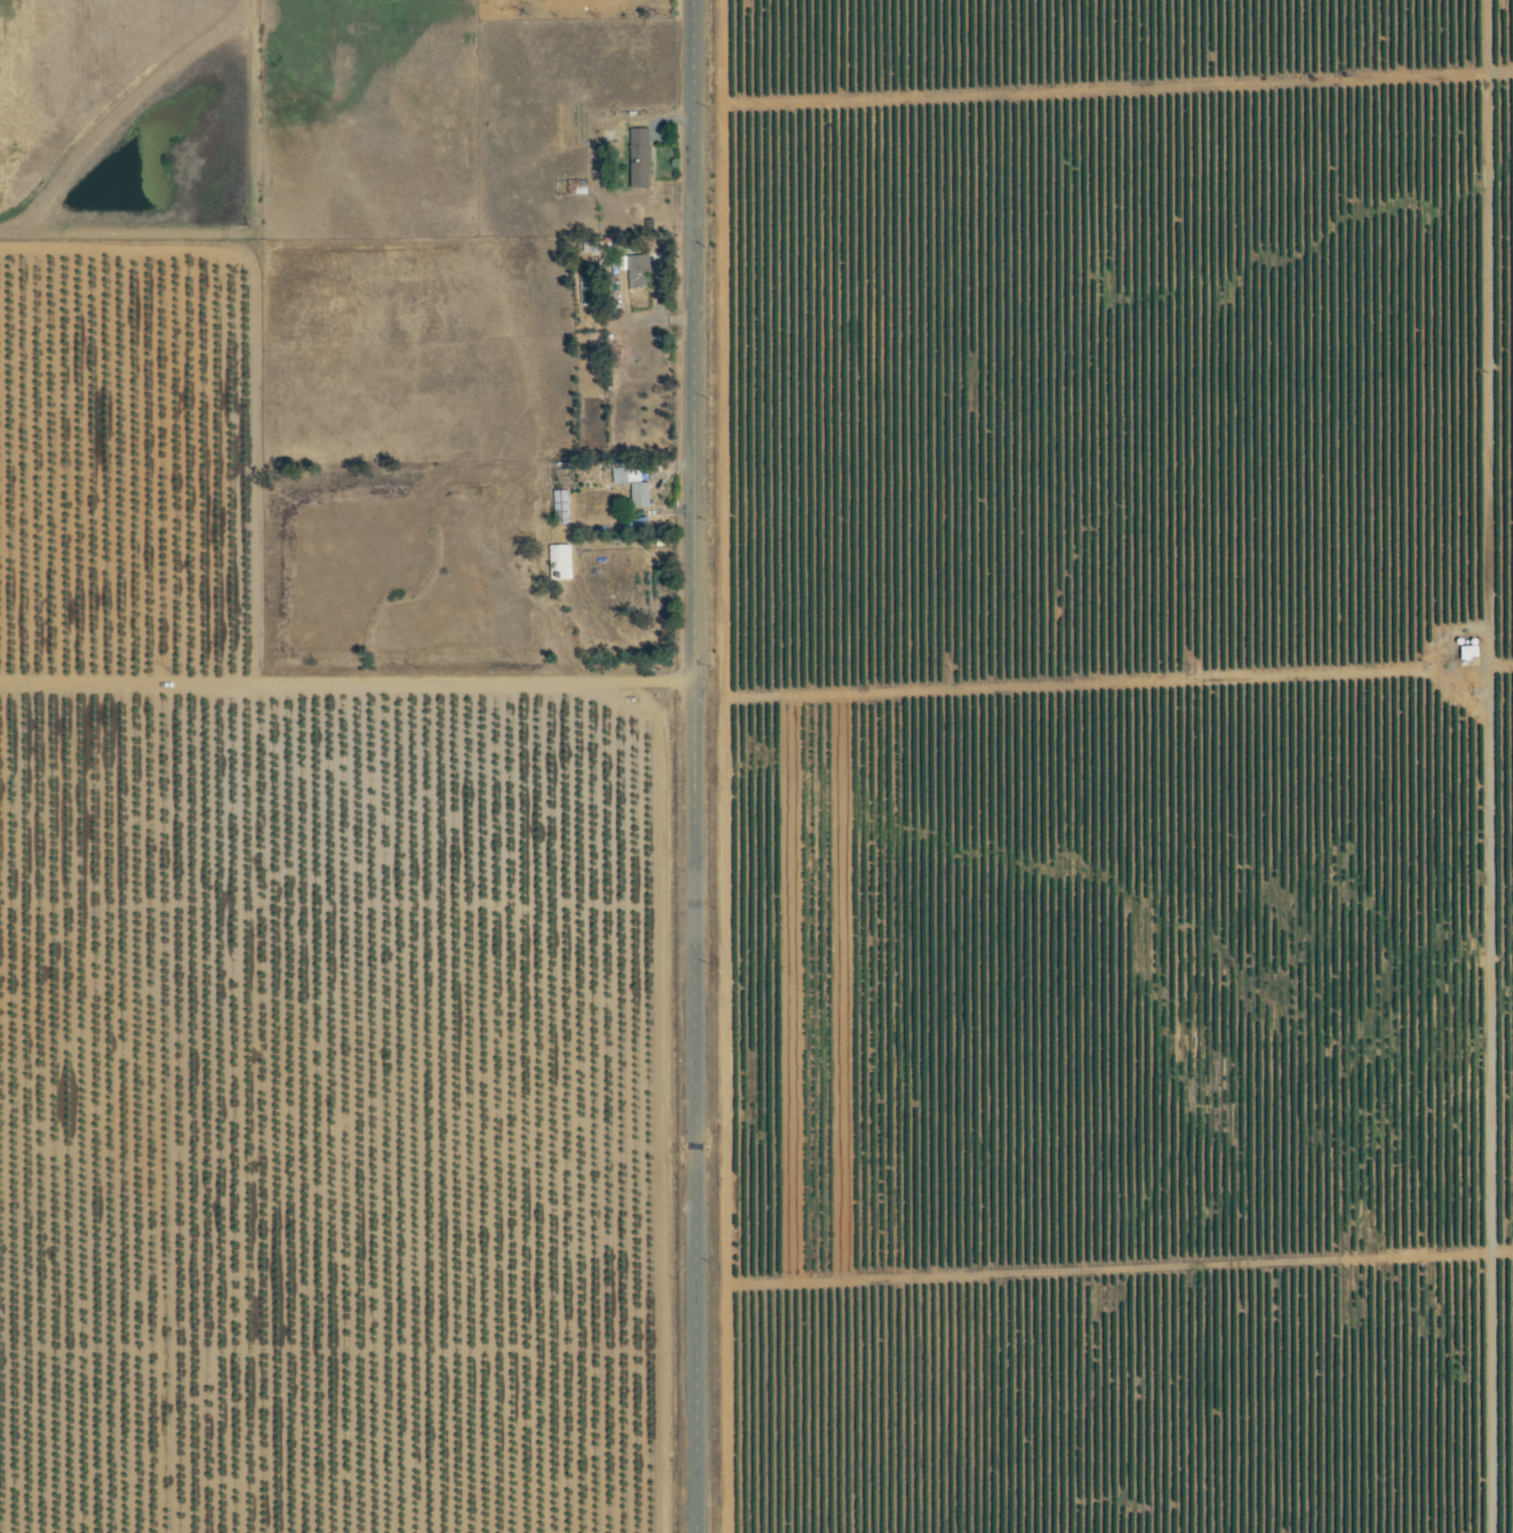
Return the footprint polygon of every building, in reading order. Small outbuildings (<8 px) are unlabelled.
[(631,129),(632,189),(652,189),(651,129),(631,129)] [(647,288),(646,264),(650,264),(650,255),(628,256),(629,289),(647,288)]
